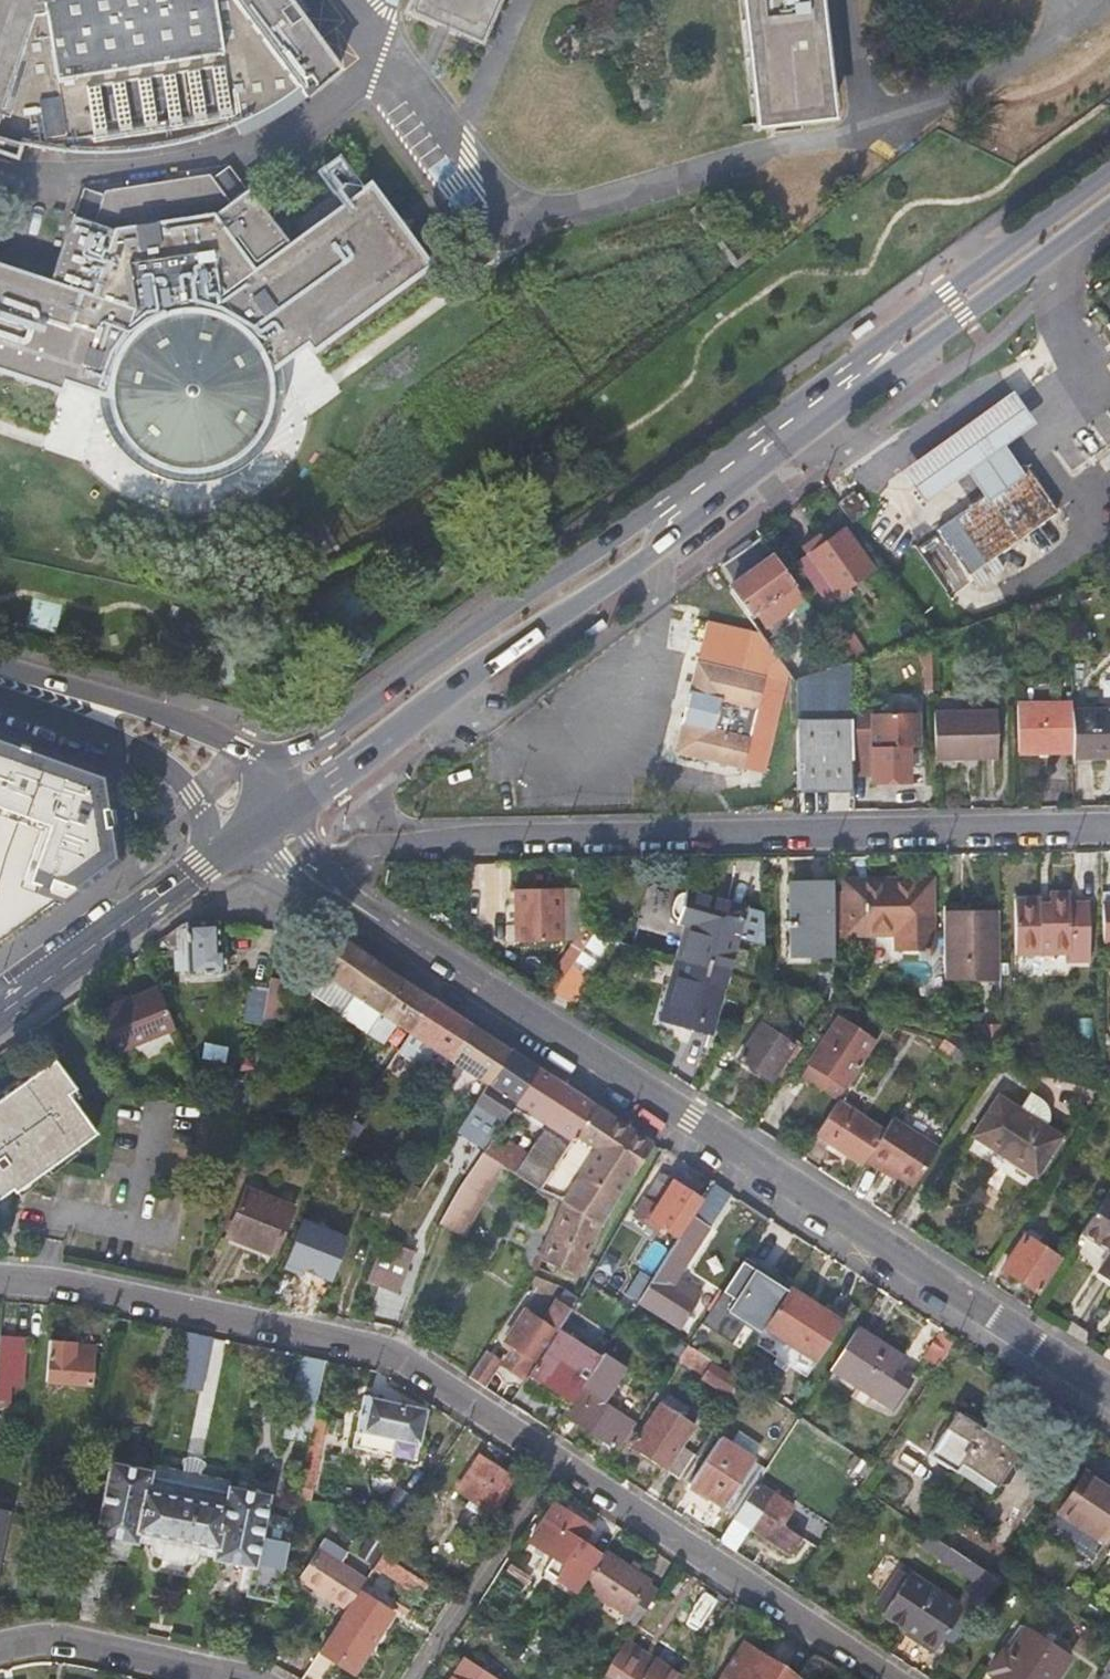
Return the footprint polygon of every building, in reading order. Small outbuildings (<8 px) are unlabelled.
[(14,158),(18,144),(27,146),(49,149),(103,0),(0,0),(0,154),(14,158)] [(49,149),(78,153),(116,152),(149,148),(187,140),(221,129),(251,115),(296,88),(302,99),(314,89),(304,75),(248,0),(103,0),(49,149)] [(304,75),(314,89),(336,72),(283,0),(248,0),(304,75)] [(408,13),(475,41),(492,0),(414,0),(408,13)] [(825,118),(817,47),(812,0),(740,0),(751,95),(755,127),(825,118)] [(341,125),(328,134),(366,183),(377,175),(341,125)] [(7,265),(0,283),(0,370),(56,386),(58,381),(96,391),(101,385),(104,387),(108,406),(114,427),(127,446),(140,457),(156,466),(171,470),(186,472),(207,468),(224,461),(240,449),(249,440),(257,424),(264,406),(266,382),(262,361),(271,366),(303,343),(309,351),(426,266),(373,193),(366,183),(250,269),(210,216),(112,232),(89,293),(7,265)] [(1037,428),(1013,394),(1002,402),(1026,436),(1037,428)] [(1005,451),(1026,436),(1002,402),(911,466),(934,500),(967,476),(986,502),(1023,477),(1005,451)] [(928,505),(934,500),(911,466),(905,471),(928,505)] [(1059,518),(1028,474),(1023,477),(986,502),(952,525),(982,569),(996,560),(1059,518)] [(852,494),(837,505),(851,526),(866,515),(852,494)] [(971,577),(982,569),(952,525),(938,535),(969,578),(971,577)] [(823,603),(870,569),(842,531),(823,544),(818,537),(800,550),(805,558),(795,566),(823,603)] [(721,562),(735,586),(727,591),(746,617),(751,615),(762,630),(782,614),(785,616),(803,603),(756,536),(721,562)] [(990,581),(1004,572),(996,560),(982,569),(990,581)] [(971,577),(979,589),(990,581),(982,569),(971,577)] [(810,640),(823,632),(807,610),(795,619),(810,640)] [(676,754),(743,769),(765,678),(698,663),(676,754)] [(847,666),(792,684),(793,728),(849,728),(848,696),(847,666)] [(880,696),(879,666),(847,666),(848,696),(880,696)] [(1069,709),(1013,710),(1014,756),(1070,756),(1069,715),(1069,709)] [(993,713),(931,714),(932,762),(995,762),(993,713)] [(1070,756),(1070,761),(1109,761),(1109,716),(1069,715),(1070,756)] [(905,752),(916,752),(916,720),(869,721),(870,786),(906,786),(905,752)] [(849,728),(793,728),(795,795),(852,794),(849,728)] [(119,865),(105,774),(0,735),(0,952),(119,865)] [(791,928),(791,957),(832,956),(831,885),(790,887),(791,922),(785,923),(786,928),(791,928)] [(514,889),(515,943),(564,942),(563,889),(514,889)] [(673,923),(683,926),(674,962),(725,976),(744,910),(681,893),(673,923)] [(1089,905),(1070,904),(1069,894),(1050,895),(1049,900),(1017,900),(1015,955),(1067,955),(1067,963),(1091,963),(1089,905)] [(999,984),(998,915),(942,915),(944,984),(999,984)] [(217,924),(184,925),(185,935),(178,936),(179,946),(186,945),(188,978),(225,975),(223,952),(220,952),(217,924)] [(575,1002),(610,943),(593,933),(583,950),(572,943),(546,986),(575,1002)] [(320,973),(329,979),(315,1000),(366,1034),(380,1013),(403,980),(342,939),(320,973)] [(658,1023),(709,1036),(725,976),(674,962),(658,1023)] [(306,994),(315,1000),(329,979),(320,973),(306,994)] [(380,1013),(410,1034),(434,1000),(403,980),(380,1013)] [(269,991),(264,1023),(276,1025),(278,1017),(284,1018),(294,987),(271,983),(269,991)] [(264,1023),(269,991),(249,988),(243,1026),(263,1029),(264,1023)] [(93,1020),(109,1058),(174,1032),(158,993),(93,1020)] [(410,1034),(440,1054),(427,1073),(435,1080),(473,1026),(434,1000),(410,1034)] [(888,1008),(871,1004),(867,1017),(888,1023),(888,1008)] [(823,1046),(811,1065),(846,1088),(875,1043),(837,1020),(821,1044),(823,1046)] [(464,1069),(488,1086),(512,1052),(473,1026),(435,1080),(449,1090),(464,1069)] [(739,1063),(770,1083),(794,1047),(763,1026),(739,1063)] [(963,1029),(959,1043),(999,1055),(999,1042),(963,1029)] [(514,1105),(515,1103),(538,1069),(512,1052),(488,1086),(488,1087),(514,1105)] [(812,1073),(798,1063),(782,1088),(797,1098),(812,1073)] [(0,1106),(0,1199),(13,1190),(28,1179),(31,1183),(97,1136),(75,1107),(84,1102),(58,1065),(0,1106)] [(515,1103),(571,1141),(594,1106),(538,1069),(515,1103)] [(1003,1156),(1035,1177),(1058,1141),(996,1100),(971,1139),(999,1157),(1003,1156)] [(814,1139),(862,1168),(865,1163),(883,1135),(837,1104),(814,1139)] [(571,1141),(589,1152),(630,1180),(654,1146),(594,1106),(571,1141)] [(335,1141),(345,1149),(359,1128),(350,1120),(335,1141)] [(881,1173),(883,1170),(913,1189),(938,1151),(892,1121),(883,1135),(865,1163),(881,1173)] [(630,1180),(589,1152),(556,1202),(560,1205),(598,1226),(630,1180)] [(442,1211),(438,1222),(461,1237),(505,1170),(480,1154),(442,1211)] [(385,1177),(363,1235),(381,1241),(382,1238),(399,1192),(410,1197),(416,1189),(385,1177)] [(16,1194),(31,1183),(28,1179),(13,1190),(16,1194)] [(683,1191),(682,1193),(671,1186),(670,1188),(659,1181),(637,1212),(679,1241),(695,1215),(703,1204),(683,1191)] [(224,1240),(271,1256),(289,1208),(264,1200),(267,1190),(245,1182),(224,1240)] [(695,1215),(713,1227),(732,1198),(715,1186),(703,1204),(695,1215)] [(1106,1198),(1081,1236),(1109,1256),(1109,1201),(1106,1198)] [(537,1258),(575,1277),(598,1226),(560,1205),(537,1258)] [(1037,1243),(1040,1238),(1033,1232),(1028,1237),(1026,1236),(1003,1272),(1037,1294),(1061,1259),(1037,1243)] [(381,1246),(376,1262),(373,1261),(366,1281),(396,1292),(412,1250),(382,1238),(381,1241),(379,1245),(381,1246)] [(679,1331),(693,1310),(691,1308),(699,1296),(676,1280),(689,1262),(673,1250),(638,1303),(679,1331)] [(1099,1276),(1109,1284),(1109,1257),(1099,1276)] [(733,1339),(744,1322),(761,1333),(763,1331),(790,1289),(746,1260),(706,1321),(733,1339)] [(790,1289),(763,1331),(816,1365),(846,1320),(828,1307),(824,1312),(790,1289)] [(507,1342),(516,1348),(505,1367),(525,1382),(529,1376),(556,1332),(571,1309),(559,1301),(543,1321),(527,1310),(507,1342)] [(894,1412),(911,1386),(895,1374),(903,1361),(860,1331),(833,1371),(858,1388),(873,1398),(894,1412)] [(573,1402),(600,1361),(556,1332),(529,1376),(573,1402)] [(170,1387),(198,1392),(210,1338),(183,1333),(170,1387)] [(940,1370),(956,1346),(943,1337),(926,1361),(940,1370)] [(26,1341),(0,1339),(0,1388),(23,1390),(26,1341)] [(48,1343),(44,1381),(90,1386),(94,1346),(48,1343)] [(689,1347),(681,1360),(705,1376),(703,1379),(738,1403),(747,1389),(711,1365),(713,1362),(689,1347)] [(483,1387),(500,1361),(486,1351),(469,1378),(483,1387)] [(288,1416),(313,1421),(325,1361),(300,1356),(288,1416)] [(619,1454),(638,1425),(603,1402),(625,1370),(603,1356),(600,1361),(573,1402),(563,1416),(619,1454)] [(851,1397),(866,1408),(873,1398),(858,1388),(851,1397)] [(353,1447),(415,1462),(427,1412),(365,1397),(353,1447)] [(641,1463),(645,1457),(680,1480),(695,1457),(679,1447),(693,1425),(682,1418),(686,1412),(680,1408),(676,1414),(663,1405),(629,1454),(641,1463)] [(932,1456),(956,1472),(983,1432),(958,1415),(932,1456)] [(311,1492),(325,1424),(313,1421),(299,1490),(311,1492)] [(1006,1483),(1013,1473),(1010,1465),(1017,1454),(983,1432),(956,1472),(990,1494),(997,1485),(1006,1483)] [(724,1509),(742,1481),(755,1462),(720,1440),(690,1485),(724,1509)] [(850,1466),(864,1476),(871,1466),(856,1457),(850,1466)] [(493,1516),(516,1481),(481,1458),(458,1492),(475,1503),(493,1516)] [(110,1463),(95,1535),(136,1544),(137,1533),(215,1550),(213,1560),(254,1569),(269,1498),(227,1489),(226,1495),(150,1479),(151,1472),(110,1463)] [(1048,1527),(1095,1558),(1109,1535),(1109,1494),(1081,1475),(1048,1527)] [(735,1517),(754,1489),(742,1481),(724,1509),(735,1517)] [(751,1531),(793,1558),(804,1541),(784,1528),(796,1511),(757,1485),(754,1489),(735,1517),(734,1519),(751,1531)] [(487,1524),(493,1516),(475,1503),(469,1512),(487,1524)] [(557,1506),(536,1536),(570,1560),(583,1541),(588,1544),(596,1533),(557,1506)] [(734,1519),(735,1517),(724,1509),(707,1534),(719,1542),(734,1519)] [(9,1512),(0,1510),(0,1556),(9,1512)] [(719,1542),(736,1553),(751,1531),(734,1519),(719,1542)] [(382,1555),(422,1581),(430,1568),(391,1541),(382,1555)] [(936,1650),(945,1636),(957,1644),(999,1581),(951,1549),(943,1559),(974,1582),(958,1605),(908,1572),(882,1612),(881,1613),(936,1650)] [(318,1551),(299,1580),(345,1611),(358,1592),(364,1582),(318,1551)] [(606,1551),(583,1586),(626,1615),(622,1621),(634,1628),(655,1597),(643,1589),(649,1580),(606,1551)] [(903,1568),(876,1608),(882,1612),(908,1572),(903,1568)] [(345,1611),(322,1647),(356,1669),(391,1613),(358,1592),(345,1611)] [(994,1678),(1057,1678),(1070,1658),(1026,1630),(994,1678)] [(766,1659),(745,1645),(723,1678),(753,1678),(766,1659)] [(753,1678),(797,1678),(766,1659),(753,1678)]
